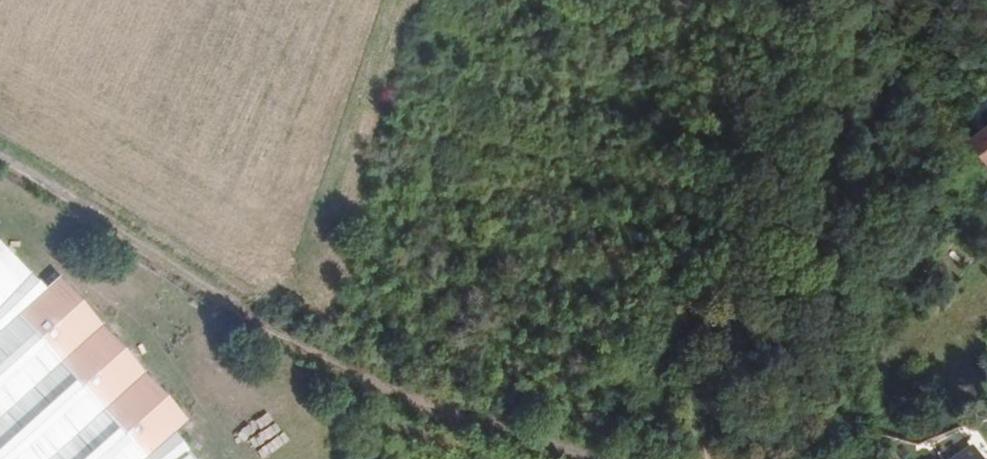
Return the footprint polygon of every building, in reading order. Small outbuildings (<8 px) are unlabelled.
[(971,142),(986,164),(986,131),(971,142)] [(0,247),(0,328),(45,289),(0,247)] [(0,328),(0,458),(146,458),(175,433),(188,421),(58,277),(45,289),(0,328)] [(175,433),(146,458),(194,458),(175,433)] [(967,448),(950,458),(974,458),(967,448)]
